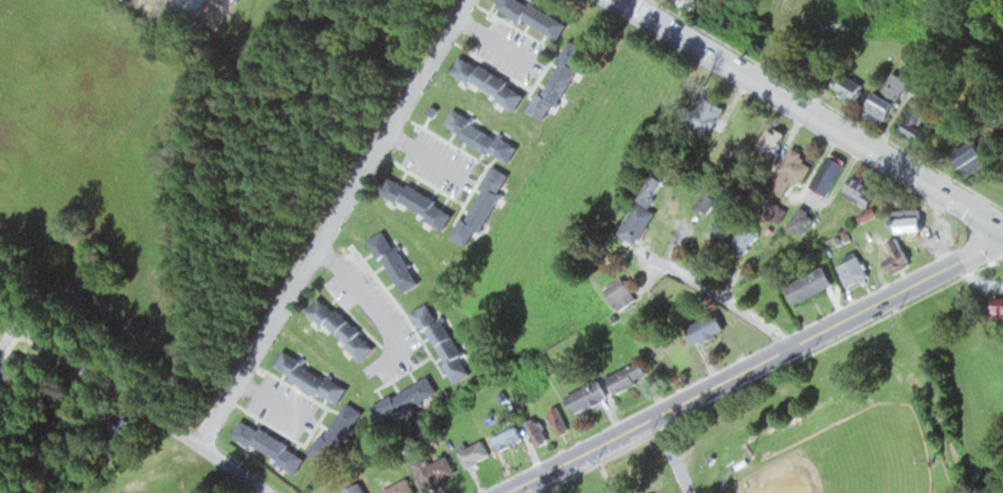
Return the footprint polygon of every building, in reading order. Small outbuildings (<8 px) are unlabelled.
[(573,21),(534,0),(503,0),(499,7),(562,41),(573,21)] [(682,8),(702,8),(702,0),(682,0),(682,8)] [(592,50),(572,40),(534,113),(554,123),(592,50)] [(508,76),(463,56),(454,75),(509,100),(506,108),(519,114),(528,94),(505,83),(508,76)] [(891,124),(913,78),(891,68),(870,114),(891,124)] [(869,84),(843,72),(835,91),(860,103),(869,84)] [(512,142),(459,107),(447,125),(500,160),(512,142)] [(931,136),(930,109),(910,110),(911,136),(931,136)] [(789,133),(770,126),(760,152),(778,160),(789,133)] [(965,168),(991,156),(983,138),(957,150),(965,168)] [(819,163),(797,149),(773,186),(787,196),(798,180),(805,184),(819,163)] [(814,186),(832,196),(849,162),(831,153),(814,186)] [(456,239),(475,249),(515,174),(496,164),(456,239)] [(846,187),(867,210),(883,196),(862,172),(846,187)] [(458,211),(394,177),(385,194),(449,228),(458,211)] [(695,207),(706,216),(722,197),(711,188),(695,207)] [(622,233),(640,244),(660,213),(650,206),(653,200),(645,195),(622,233)] [(789,227),(807,239),(821,218),(803,206),(789,227)] [(745,219),(731,207),(714,225),(727,238),(745,219)] [(904,216),(904,232),(929,232),(929,216),(904,216)] [(764,234),(751,222),(732,244),(745,256),(764,234)] [(395,227),(374,239),(405,295),(426,284),(395,227)] [(886,243),(894,272),(911,267),(903,238),(886,243)] [(873,276),(860,251),(839,263),(852,287),(873,276)] [(797,302),(838,288),(832,267),(790,281),(797,302)] [(620,311),(641,299),(627,277),(607,289),(620,311)] [(368,360),(380,343),(321,298),(309,314),(368,360)] [(417,311),(459,383),(477,372),(435,300),(417,311)] [(701,346),(731,329),(720,311),(690,328),(701,346)] [(352,389),(288,348),(277,366),(341,406),(352,389)] [(621,394),(654,378),(645,361),(613,378),(621,394)] [(376,403),(385,424),(442,397),(433,377),(376,403)] [(613,398),(604,380),(567,397),(576,415),(613,398)] [(366,411),(348,401),(317,453),(334,464),(366,411)] [(567,432),(563,408),(552,409),(557,434),(567,432)] [(243,418),(234,435),(299,472),(309,455),(243,418)] [(552,440),(540,418),(530,423),(542,446),(552,440)] [(502,451),(527,440),(520,425),(495,437),(502,451)] [(493,454),(482,438),(460,453),(471,469),(493,454)] [(416,464),(431,491),(462,475),(452,455),(435,464),(431,456),(416,464)] [(411,477),(384,492),(420,492),(411,477)] [(363,482),(345,492),(346,492),(369,492),(363,482)]
